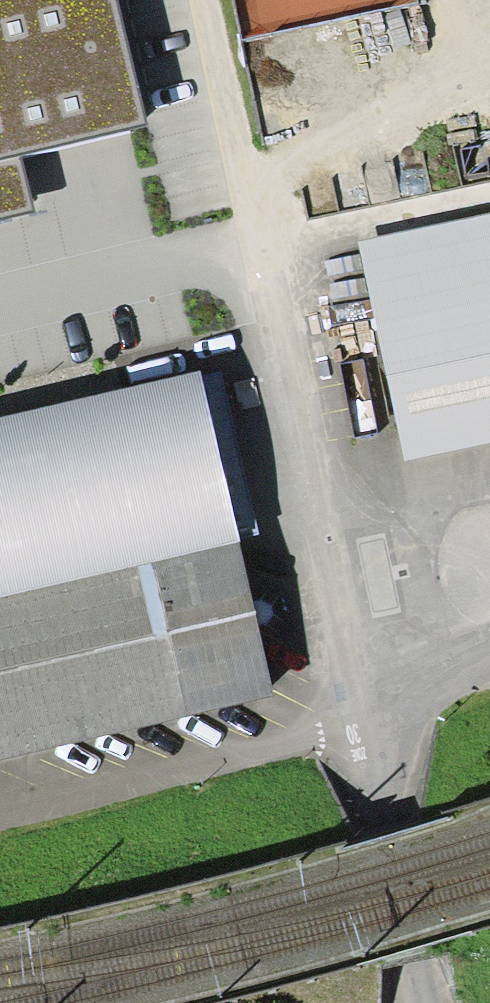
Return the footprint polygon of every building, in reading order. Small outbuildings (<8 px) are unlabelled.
[(117,0),(0,0),(0,219),(33,211),(20,157),(147,126),(117,0)] [(405,461),(489,443),(489,212),(359,239),(405,461)] [(276,694),(200,370),(0,416),(0,759),(276,694)]
